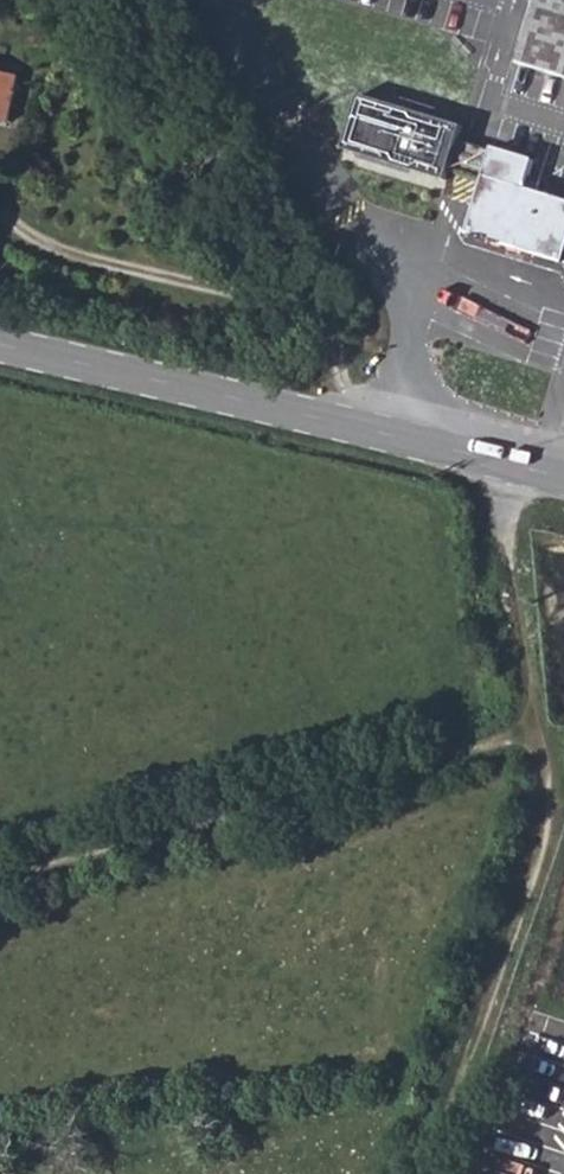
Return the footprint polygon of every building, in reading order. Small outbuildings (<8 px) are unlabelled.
[(521,59),(563,72),(563,0),(538,0),(521,59)] [(4,118),(14,73),(0,70),(0,118),(4,118)] [(501,148),(475,233),(563,259),(563,198),(533,189),(541,160),(501,148)]
